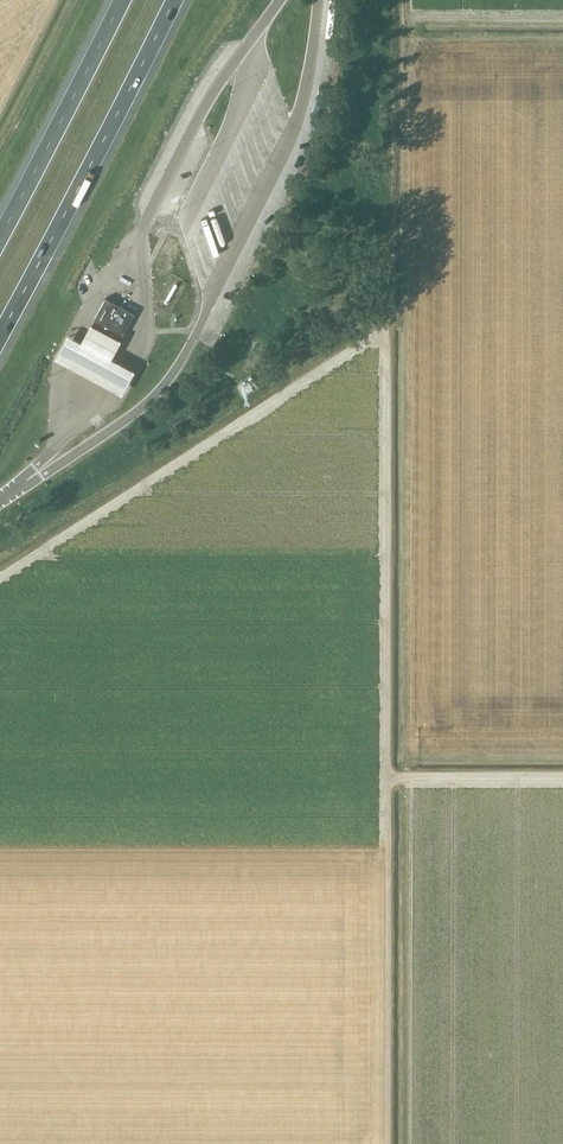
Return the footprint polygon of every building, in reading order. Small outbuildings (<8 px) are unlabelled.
[(327,1),(326,33),(334,33),(335,1),(327,1)] [(271,99),(279,94),(273,82),(265,86),(271,99)] [(134,313),(104,297),(88,327),(118,343),(134,313)] [(78,345),(66,339),(55,358),(122,394),(132,374),(109,361),(118,343),(88,327),(78,345)]
